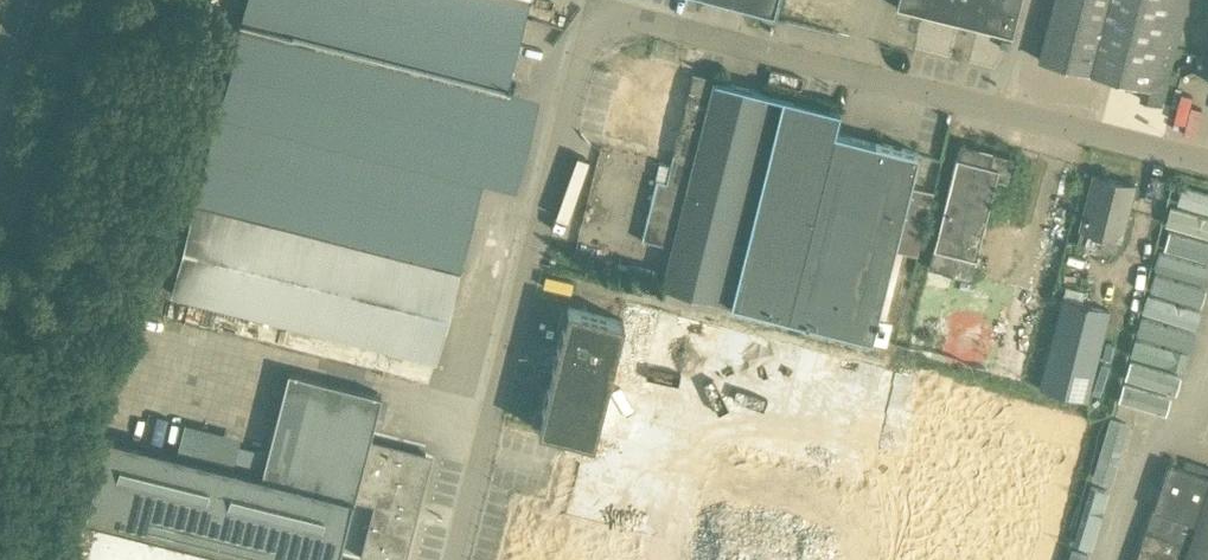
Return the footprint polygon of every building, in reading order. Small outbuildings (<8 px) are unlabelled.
[(241,19),(221,97),(200,178),(188,222),(176,268),(163,316),(428,384),(481,179),(459,173),(483,79),(506,85),(528,0),(246,0),(241,19)] [(960,0),(898,0),(896,7),(921,14),(954,22),(960,0)] [(1021,0),(960,0),(954,22),(1011,36),(1021,0)] [(1100,0),(1053,0),(1038,59),(1082,70),(1100,0)] [(1082,70),(1143,86),(1140,99),(1160,104),(1174,52),(1187,0),(1100,0),(1082,70)] [(216,46),(218,37),(209,34),(206,43),(216,46)] [(1008,49),(1010,42),(1001,40),(999,47),(1008,49)] [(724,305),(880,334),(896,248),(917,252),(924,217),(904,213),(906,202),(930,206),(933,188),(910,184),(913,166),(933,170),(936,152),(832,132),(837,103),(707,78),(691,164),(671,160),(667,180),(655,178),(643,237),(668,242),(660,287),(725,299),(724,305)] [(1177,97),(1207,100),(1207,87),(1178,83),(1177,97)] [(617,89),(611,125),(662,134),(668,98),(617,89)] [(957,141),(933,246),(976,255),(993,178),(1009,181),(1015,153),(957,141)] [(1117,252),(1121,239),(1135,185),(1093,174),(1079,229),(1076,243),(1117,252)] [(1177,190),(1167,229),(1207,239),(1207,197),(1177,190)] [(1207,282),(1207,244),(1163,233),(1134,355),(1187,368),(1207,282)] [(1024,377),(1044,291),(947,269),(945,278),(925,273),(907,350),(1024,377)] [(1082,409),(565,296),(537,422),(570,440),(502,559),(1049,559),(1082,409)] [(1086,399),(1108,309),(1063,298),(1040,388),(1086,399)] [(1124,361),(1117,417),(1157,422),(1159,405),(1171,407),(1176,368),(1124,361)] [(424,453),(369,439),(381,395),(288,372),(267,455),(257,453),(253,466),(256,467),(254,473),(105,435),(104,440),(88,503),(84,515),(72,559),(405,559),(416,514),(409,512),(424,453)] [(1112,480),(1126,424),(1107,420),(1094,476),(1112,480)] [(1168,463),(1135,559),(1207,559),(1207,476),(1168,463)] [(1095,542),(1110,486),(1089,480),(1074,536),(1095,542)] [(1093,550),(1073,545),(1070,559),(1090,559),(1093,550)]
